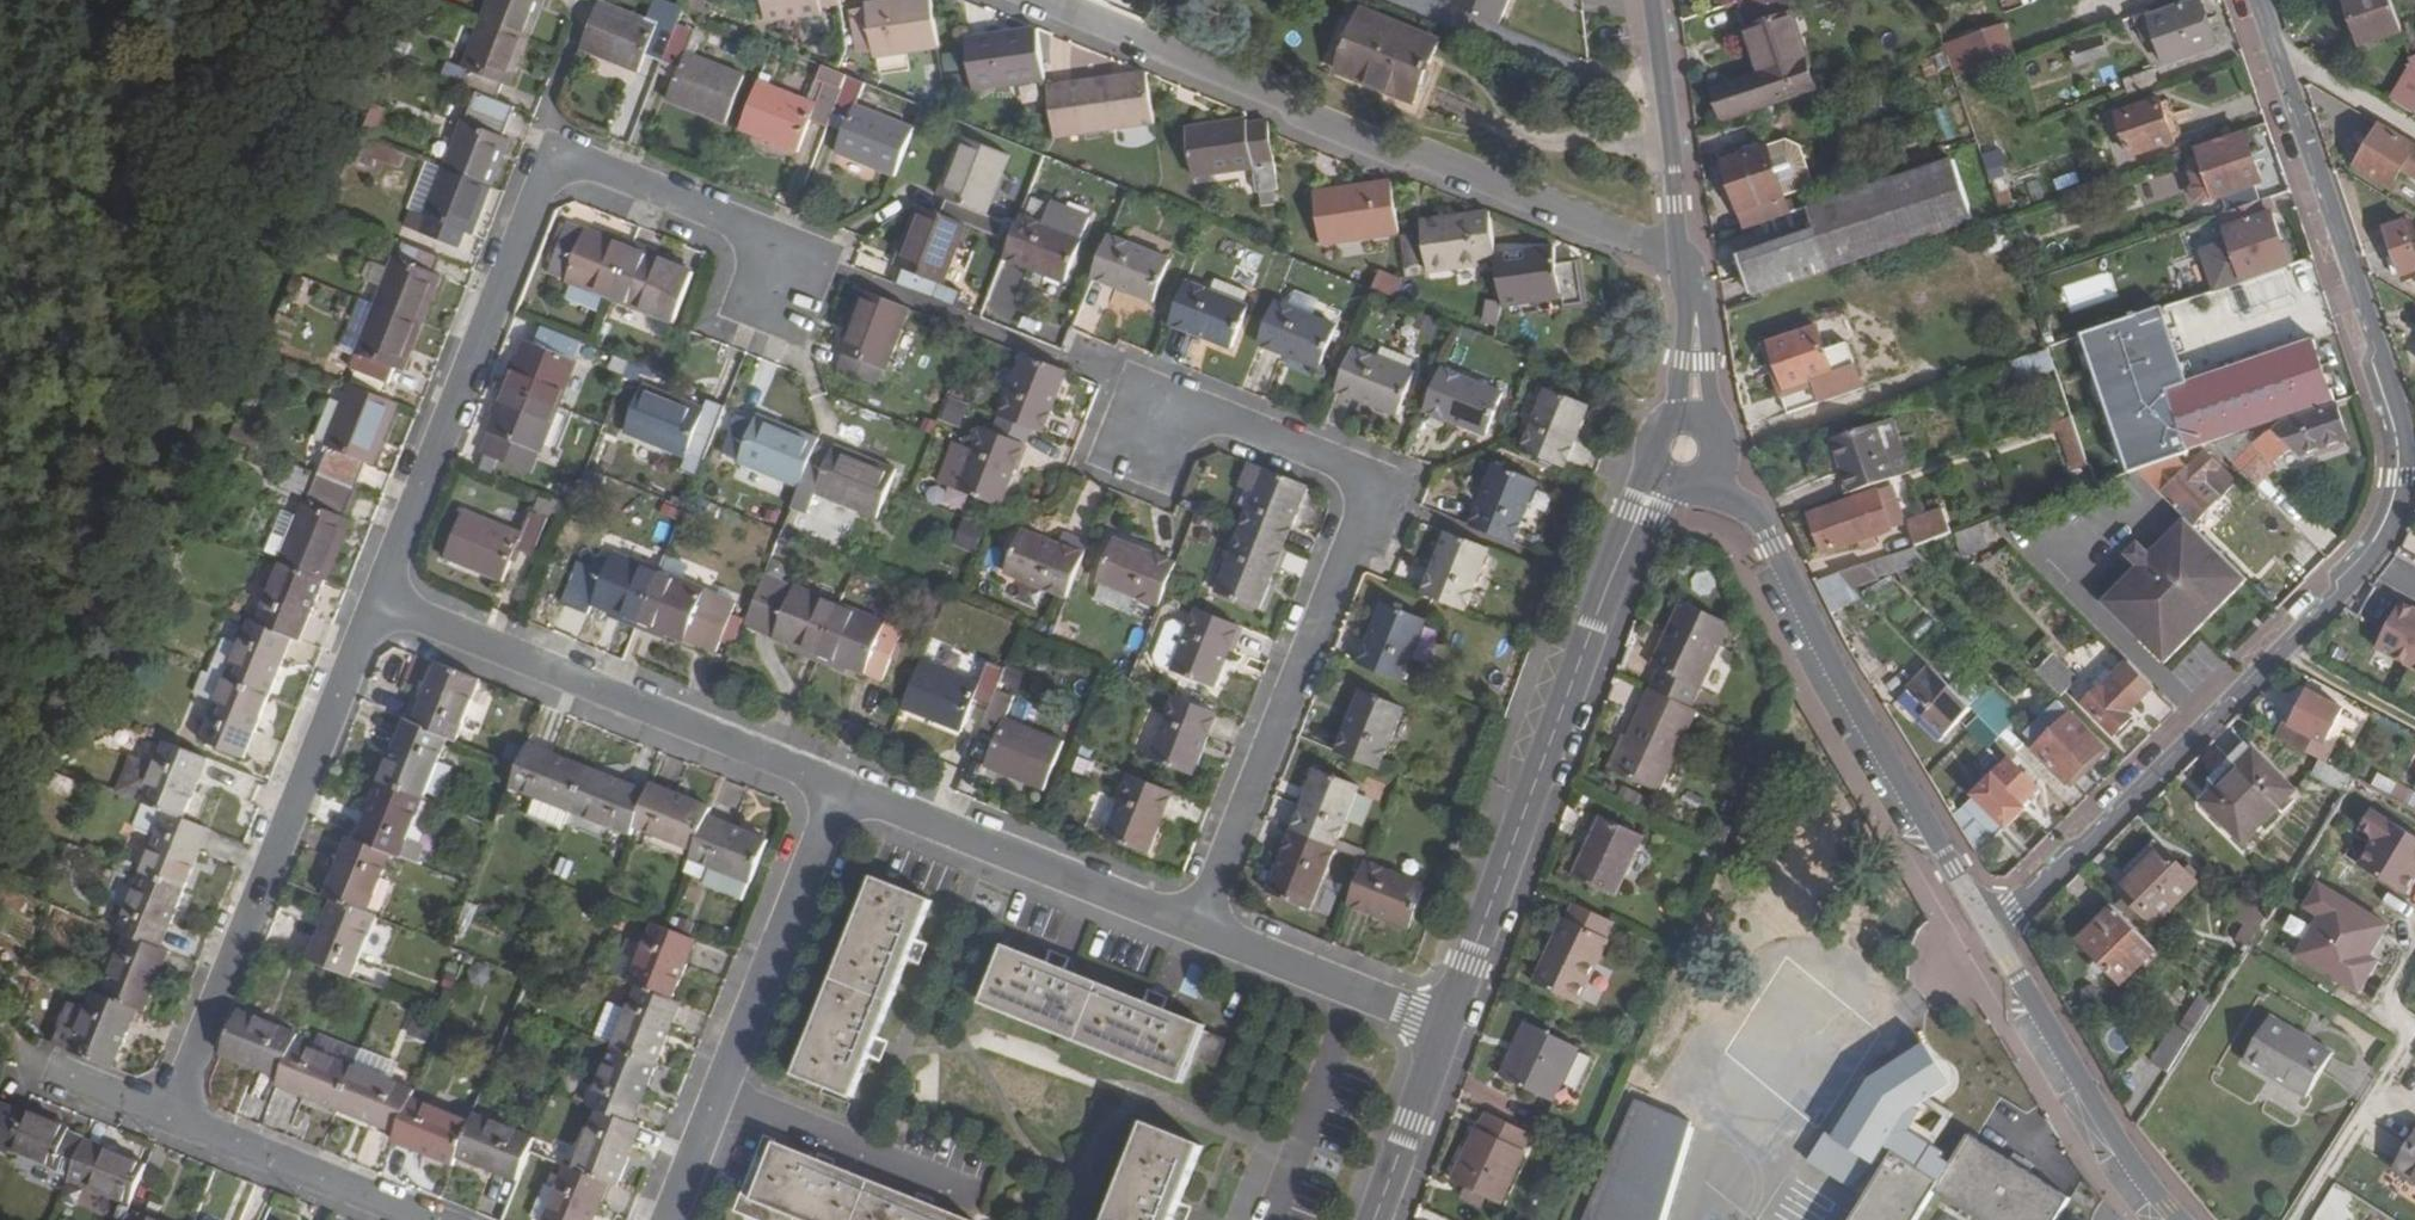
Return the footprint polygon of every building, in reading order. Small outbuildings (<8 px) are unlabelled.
[(483,19),(530,39),(546,0),(491,0),(483,19)] [(685,10),(681,9),(667,3),(658,24),(601,0),(582,49),(641,73),(653,40),(670,47),(679,22),(685,10)] [(693,12),(710,10),(709,0),(692,0),(693,12)] [(821,6),(840,3),(840,1),(840,0),(763,0),(766,20),(822,12),(821,6)] [(939,48),(933,0),(902,0),(866,5),(867,9),(873,50),(874,56),(939,48)] [(1509,0),(1458,0),(1455,6),(1499,23),(1509,0)] [(1713,92),(1722,120),(1815,88),(1785,0),(1746,0),(1740,2),(1764,76),(1713,92)] [(2216,49),(2199,0),(2198,0),(2149,17),(2167,67),(2216,49)] [(2402,33),(2391,0),(2346,0),(2361,46),(2402,33)] [(873,50),(867,9),(853,11),(858,52),(873,50)] [(1414,104),(1439,44),(1362,12),(1337,73),(1414,104)] [(504,83),(511,87),(530,39),(483,19),(463,67),(467,68),(461,85),(497,101),(504,83)] [(698,31),(679,22),(670,47),(665,59),(683,66),(678,78),(669,99),(728,124),(748,76),(689,52),(698,31)] [(2004,25),(1944,46),(1956,79),(2016,59),(2004,25)] [(972,88),(1046,79),(1039,28),(967,37),(972,88)] [(2069,49),(2075,67),(2109,56),(2104,38),(2069,49)] [(2414,112),(2414,57),(2411,58),(2412,65),(2392,98),(2414,112)] [(683,66),(665,59),(661,71),(678,78),(683,66)] [(2124,80),(2130,95),(2159,86),(2153,70),(2124,80)] [(1155,123),(1148,72),(1047,86),(1053,135),(1155,123)] [(916,128),(858,105),(866,84),(849,77),(844,90),(834,115),(851,122),(837,152),(896,176),(916,128)] [(813,123),(828,128),(834,115),(844,90),(827,84),(819,105),(761,81),(742,128),(799,152),(813,123)] [(2116,114),(2132,158),(2176,143),(2160,99),(2116,114)] [(460,119),(458,118),(439,167),(485,185),(504,137),(497,135),(504,119),(466,103),(460,119)] [(1279,191),(1272,138),(1270,123),(1248,126),(1247,122),(1187,129),(1194,176),(1254,169),(1257,193),(1279,191)] [(2414,163),(2414,161),(2414,147),(2381,127),(2356,167),(2391,188),(2402,170),(2408,160),(2414,163)] [(2202,205),(2216,200),(2225,196),(2231,212),(2263,201),(2257,185),(2262,184),(2245,135),(2199,151),(2205,169),(2199,172),(2191,175),(2195,186),(2192,191),(2196,202),(2201,203),(2202,205)] [(937,197),(945,200),(938,216),(966,227),(999,240),(1006,222),(987,214),(1010,156),(961,137),(937,197)] [(1724,163),(1745,228),(1762,223),(1777,218),(1789,214),(1788,209),(1784,198),(1803,191),(1809,179),(1800,149),(1787,143),(1724,163)] [(2408,160),(2402,170),(2414,178),(2414,161),(2414,163),(2408,160)] [(1789,214),(1777,218),(1784,240),(1771,245),(1738,255),(1752,296),(1972,223),(1951,162),(1811,209),(1811,207),(1789,214)] [(420,214),(422,214),(416,230),(452,245),(459,230),(466,232),(485,185),(439,167),(420,214)] [(2001,168),(1988,172),(1999,206),(2013,202),(2001,168)] [(1400,234),(1394,187),(1394,183),(1314,194),(1321,245),(1400,234)] [(2231,212),(2218,217),(2223,232),(2226,231),(2230,241),(2201,251),(2215,292),(2291,267),(2273,216),(2276,214),(2270,199),(2263,201),(2231,212)] [(1067,283),(1083,241),(1092,218),(1054,204),(1045,225),(1021,216),(1005,258),(1067,283)] [(963,294),(944,285),(966,227),(938,216),(920,209),(897,267),(904,270),(897,286),(957,310),(963,294)] [(1479,262),(1498,261),(1492,214),(1423,223),(1428,274),(1480,269),(1479,262)] [(1784,240),(1777,218),(1762,223),(1771,245),(1784,240)] [(2414,248),(2405,222),(2385,228),(2395,256),(2387,259),(2393,275),(2401,273),(2404,282),(2414,278),(2414,247),(2414,248)] [(617,242),(588,231),(587,232),(569,225),(550,272),(569,279),(568,281),(614,299),(635,244),(620,238),(617,242)] [(1154,304),(1171,261),(1109,237),(1092,279),(1154,304)] [(2016,254),(2028,250),(2024,238),(2012,242),(2016,254)] [(400,259),(397,258),(377,306),(423,324),(442,276),(435,274),(442,257),(406,242),(400,259)] [(648,255),(650,250),(635,244),(614,299),(675,324),(695,274),(648,255)] [(1564,315),(1589,312),(1584,279),(1560,280),(1560,266),(1557,254),(1498,261),(1504,309),(1562,302),(1564,315)] [(987,312),(1010,319),(1026,267),(1002,260),(987,312)] [(1584,279),(1583,265),(1560,266),(1560,280),(1584,279)] [(1376,289),(1401,297),(1407,278),(1382,270),(1376,289)] [(1233,351),(1250,309),(1187,283),(1170,326),(1233,351)] [(878,388),(909,310),(863,291),(839,352),(846,356),(839,372),(878,388)] [(1320,368),(1337,326),(1277,302),(1259,346),(1320,368)] [(397,369),(404,371),(423,324),(377,306),(358,353),(361,354),(350,382),(380,394),(385,383),(391,385),(397,369)] [(2163,309),(2081,336),(2127,474),(2137,471),(2189,453),(2188,451),(2335,402),(2315,341),(2188,384),(2163,309)] [(1771,344),(1790,408),(1838,392),(1860,384),(1847,344),(1825,351),(1817,328),(1771,344)] [(516,372),(511,371),(504,386),(560,408),(577,362),(527,342),(516,372)] [(1771,344),(1764,346),(1785,410),(1790,408),(1771,344)] [(1382,348),(1377,358),(1353,350),(1337,393),(1399,417),(1415,375),(1410,373),(1415,361),(1382,348)] [(2047,351),(2013,362),(2020,383),(2053,370),(2047,351)] [(1044,435),(1070,373),(1025,356),(1001,418),(1044,435)] [(1486,436),(1503,394),(1442,369),(1425,412),(1486,436)] [(534,475),(560,408),(504,386),(499,401),(503,403),(484,454),(534,475)] [(329,447),(334,449),(322,477),(356,490),(367,463),(375,466),(398,405),(353,387),(329,447)] [(710,401),(705,411),(646,387),(626,435),(686,459),(681,472),(698,479),(727,408),(710,401)] [(1590,407),(1546,390),(1523,451),(1566,468),(1590,407)] [(962,425),(970,405),(954,399),(946,418),(962,425)] [(2250,434),(2214,446),(2256,487),(2277,466),(2275,462),(2294,448),(2302,457),(2349,440),(2335,404),(2284,422),(2277,430),(2259,443),(2250,434)] [(742,462),(743,464),(801,486),(817,447),(820,441),(760,416),(757,424),(740,418),(726,455),(742,462)] [(2070,418),(2047,426),(2050,434),(2061,430),(2075,469),(2087,466),(2070,418)] [(1853,494),(1896,478),(1912,473),(1914,473),(1895,419),(1893,420),(1877,425),(1834,440),(1853,494)] [(1016,434),(1000,428),(996,435),(1012,442),(1016,434)] [(1000,509),(1024,447),(1012,442),(996,435),(983,430),(974,452),(954,444),(939,483),(958,491),(1000,509)] [(836,447),(834,455),(817,447),(801,486),(794,506),(810,513),(819,494),(877,517),(896,471),(836,447)] [(2237,482),(2206,453),(2189,469),(2177,458),(2137,471),(2177,510),(2185,519),(2193,527),(2220,500),(2237,482)] [(1283,549),(1307,487),(1265,469),(1251,463),(1240,490),(1255,496),(1240,532),(1283,549)] [(1540,484),(1497,467),(1473,528),(1516,546),(1540,484)] [(352,522),(345,518),(356,490),(322,477),(311,505),(307,502),(300,518),(286,512),(268,555),(284,561),(282,565),(324,581),(328,583),(352,522)] [(1892,486),(1877,492),(1891,530),(1906,525),(1892,486)] [(1823,554),(1858,542),(1861,551),(1877,545),(1874,537),(1891,530),(1877,492),(1809,515),(1823,554)] [(844,539),(857,512),(821,495),(808,521),(844,539)] [(1944,510),(1908,522),(1916,547),(1953,535),(1944,510)] [(524,536),(466,512),(447,559),(505,584),(517,552),(534,559),(550,520),(532,513),(524,536)] [(956,546),(980,553),(988,526),(964,519),(956,546)] [(2151,554),(2138,543),(2126,555),(2137,567),(2102,603),(2165,664),(2247,581),(2193,527),(2185,519),(2151,554)] [(1006,574),(1066,598),(1083,556),(1088,545),(1065,535),(1060,547),(1023,532),(1006,574)] [(1258,610),(1283,549),(1240,532),(1215,593),(1258,610)] [(1423,595),(1466,612),(1490,551),(1447,535),(1423,595)] [(1159,606),(1163,597),(1176,564),(1114,539),(1097,581),(1159,606)] [(1926,562),(1912,548),(1866,565),(1879,579),(1926,562)] [(623,617),(622,622),(637,629),(660,574),(614,555),(593,605),(623,617)] [(324,581),(282,565),(258,624),(291,637),(300,641),(324,581)] [(1866,565),(1836,575),(1850,588),(1879,579),(1866,565)] [(714,653),(734,604),(660,574),(637,629),(652,634),(654,630),(714,653)] [(801,653),(818,660),(841,607),(765,576),(745,625),(803,648),(801,653)] [(1730,623),(1682,601),(1652,666),(1661,670),(1701,688),(1730,623)] [(1427,621),(1384,603),(1359,664),(1402,682),(1427,621)] [(2414,663),(2414,610),(2402,603),(2377,648),(2412,668),(2414,663)] [(902,631),(841,607),(818,660),(833,666),(835,660),(883,681),(902,631)] [(1215,688),(1239,627),(1197,610),(1172,671),(1215,688)] [(99,628),(103,617),(92,611),(87,623),(99,628)] [(258,624),(249,621),(226,679),(267,695),(291,637),(258,624)] [(82,634),(94,639),(99,628),(87,623),(82,634)] [(2036,672),(2061,697),(2077,680),(2052,656),(2036,672)] [(981,683),(922,660),(903,708),(963,733),(975,700),(992,706),(997,690),(1006,668),(990,662),(981,683)] [(2115,734),(2131,718),(2128,714),(2153,688),(2128,663),(2113,677),(2099,692),(2085,705),(2115,734)] [(456,741),(481,681),(437,664),(413,723),(449,738),(456,741)] [(1929,710),(1923,716),(1945,737),(1960,721),(1971,732),(1983,720),(1929,667),(1907,690),(1929,710)] [(1701,688),(1661,670),(1652,689),(1658,692),(1692,708),(1701,688)] [(2107,671),(2093,686),(2099,692),(2113,677),(2107,671)] [(201,741),(244,757),(267,695),(226,679),(201,741)] [(1650,708),(1658,692),(1652,689),(1644,706),(1650,708)] [(1992,689),(1972,708),(2000,737),(2020,717),(1992,689)] [(1008,720),(1015,698),(997,690),(992,706),(982,729),(999,735),(986,765),(1044,789),(1063,741),(1008,720)] [(1405,708),(1362,690),(1337,752),(1380,770),(1405,708)] [(1929,710),(1907,690),(1897,700),(1940,742),(1945,737),(1923,716),(1929,710)] [(1658,692),(1650,708),(1644,706),(1614,770),(1659,792),(1698,711),(1692,708),(1658,692)] [(2333,748),(2326,745),(2344,709),(2308,692),(2291,727),(2283,741),(2320,761),(2325,763),(2333,748)] [(1193,776),(1217,714),(1175,698),(1150,759),(1193,776)] [(2026,737),(2038,749),(2072,716),(2060,704),(2026,737)] [(2072,716),(2036,751),(2067,783),(2103,748),(2072,716)] [(1971,732),(1988,749),(2000,737),(1983,720),(1971,732)] [(438,764),(449,738),(413,723),(406,721),(383,781),(425,797),(438,764)] [(449,738),(438,764),(455,771),(466,745),(456,741),(449,738)] [(166,742),(142,801),(166,812),(185,818),(208,758),(166,742)] [(2245,743),(2210,779),(2218,787),(2253,750),(2245,743)] [(520,767),(511,788),(572,812),(588,771),(527,747),(520,767)] [(2203,802),(2243,843),(2294,791),(2253,750),(2218,787),(2203,802)] [(2006,827),(2007,829),(2026,809),(2023,806),(2040,789),(2011,760),(1953,817),(1977,855),(2006,827)] [(2346,793),(2354,779),(2351,777),(2325,763),(2320,761),(2312,776),(2346,793)] [(1360,787),(1318,770),(1293,831),(1336,848),(1360,787)] [(572,812),(631,835),(634,827),(647,794),(588,771),(572,812)] [(1149,854),(1173,793),(1130,776),(1106,837),(1149,854)] [(425,797),(383,781),(358,840),(392,854),(400,858),(425,797)] [(634,827),(696,851),(709,816),(712,809),(651,783),(647,794),(634,827)] [(2392,798),(2407,806),(2414,794),(2399,786),(2392,798)] [(2344,856),(2406,894),(2414,881),(2414,838),(2372,811),(2344,856)] [(185,818),(166,812),(142,872),(185,889),(209,829),(185,818)] [(754,884),(771,841),(709,816),(696,851),(692,859),(719,870),(753,883),(754,884)] [(1617,897),(1644,838),(1602,819),(1575,878),(1617,897)] [(1269,892),(1311,910),(1336,848),(1293,831),(1269,892)] [(326,899),(335,902),(367,915),(392,854),(358,840),(351,838),(326,899)] [(2154,840),(2124,870),(2130,875),(2134,879),(2163,849),(2154,840)] [(2149,921),(2154,926),(2196,883),(2163,849),(2134,879),(2130,875),(2117,888),(2125,896),(2149,921)] [(1411,929),(1428,886),(1368,861),(1351,904),(1411,929)] [(753,883),(719,870),(711,888),(746,902),(753,883)] [(127,934),(161,948),(185,889),(142,872),(118,931),(127,934)] [(914,943),(930,902),(875,880),(797,1076),(852,1098),(869,1056),(873,1058),(880,1042),(876,1040),(908,961),(911,962),(918,945),(914,943)] [(2387,926),(2318,884),(2280,945),(2357,994),(2377,962),(2368,957),(2387,926)] [(2125,896),(2117,904),(2141,929),(2149,921),(2125,896)] [(2245,898),(2232,918),(2245,926),(2254,908),(2245,898)] [(375,919),(367,915),(335,902),(310,962),(325,968),(352,979),(375,919)] [(1606,939),(1613,922),(1573,904),(1566,920),(1563,919),(1534,984),(1579,1005),(1609,940),(1606,939)] [(2078,941),(2121,985),(2157,950),(2113,906),(2078,941)] [(2237,940),(2249,948),(2266,920),(2254,908),(2245,926),(2237,940)] [(696,940),(665,928),(654,924),(630,984),(639,988),(672,1001),(696,940)] [(161,948),(127,934),(103,995),(139,1010),(146,1013),(169,951),(161,948)] [(1048,966),(1008,949),(986,1004),(1184,1083),(1194,1058),(1217,1067),(1226,1043),(1204,1034),(1205,1028),(1163,1012),(1165,1007),(1150,1002),(1148,1006),(1065,972),(1066,967),(1050,962),(1048,966)] [(471,981),(490,987),(495,968),(476,963),(471,981)] [(639,988),(615,1047),(657,1064),(679,1005),(672,1001),(639,988)] [(103,995),(97,992),(89,1012),(73,1005),(56,1047),(73,1053),(115,1070),(139,1010),(103,995)] [(2152,1063),(2168,1074),(2210,1006),(2201,996),(2181,1028),(2175,1025),(2152,1063)] [(616,1039),(627,1007),(611,1002),(600,1034),(616,1039)] [(239,1013),(222,1056),(281,1080),(296,1043),(299,1037),(239,1013)] [(2244,1062),(2307,1099),(2334,1053),(2271,1016),(2244,1062)] [(1579,1051),(1581,1048),(1526,1023),(1501,1076),(1556,1101),(1565,1081),(1579,1051)] [(1909,1027),(1864,1075),(1890,1100),(1935,1052),(1909,1027)] [(281,1080),(279,1086),(340,1110),(357,1068),(296,1043),(281,1080)] [(633,1124),(657,1064),(615,1047),(591,1108),(598,1110),(633,1124)] [(1593,1057),(1579,1051),(1565,1081),(1579,1087),(1593,1057)] [(357,1068),(340,1110),(398,1134),(410,1105),(415,1092),(357,1068)] [(1693,1117),(1637,1099),(1584,1217),(1583,1219),(1661,1219),(1693,1117)] [(461,1158),(471,1130),(410,1105),(398,1134),(393,1145),(455,1171),(461,1158)] [(641,1127),(633,1124),(598,1110),(574,1171),(609,1185),(617,1187),(641,1127)] [(12,1153),(72,1176),(83,1147),(85,1141),(70,1134),(72,1128),(28,1111),(12,1153)] [(1500,1203),(1533,1134),(1486,1113),(1454,1181),(1500,1203)] [(536,1139),(477,1116),(471,1130),(461,1158),(519,1182),(536,1139)] [(1202,1146),(1148,1124),(1109,1219),(1173,1219),(1174,1219),(1176,1219),(1183,1204),(1179,1202),(1202,1146)] [(2414,1185),(2414,1133),(2392,1170),(2414,1185)] [(1935,1193),(1979,1219),(2057,1219),(2070,1199),(1970,1135),(1947,1172),(1952,1175),(1946,1184),(1941,1181),(1895,1153),(1853,1219),(1918,1219),(1935,1193)] [(83,1147),(100,1154),(102,1147),(85,1141),(83,1147)] [(776,1145),(754,1201),(802,1219),(961,1219),(776,1145)] [(83,1147),(72,1176),(70,1181),(132,1204),(148,1164),(102,1147),(100,1154),(83,1147)] [(609,1185),(574,1171),(567,1168),(557,1192),(545,1219),(595,1219),(609,1185)] [(1952,1175),(1947,1172),(1941,1181),(1946,1184),(1952,1175)] [(557,1192),(546,1187),(533,1219),(536,1219),(545,1219),(557,1192)] [(1469,1188),(1465,1198),(1485,1208),(1489,1198),(1469,1188)]
